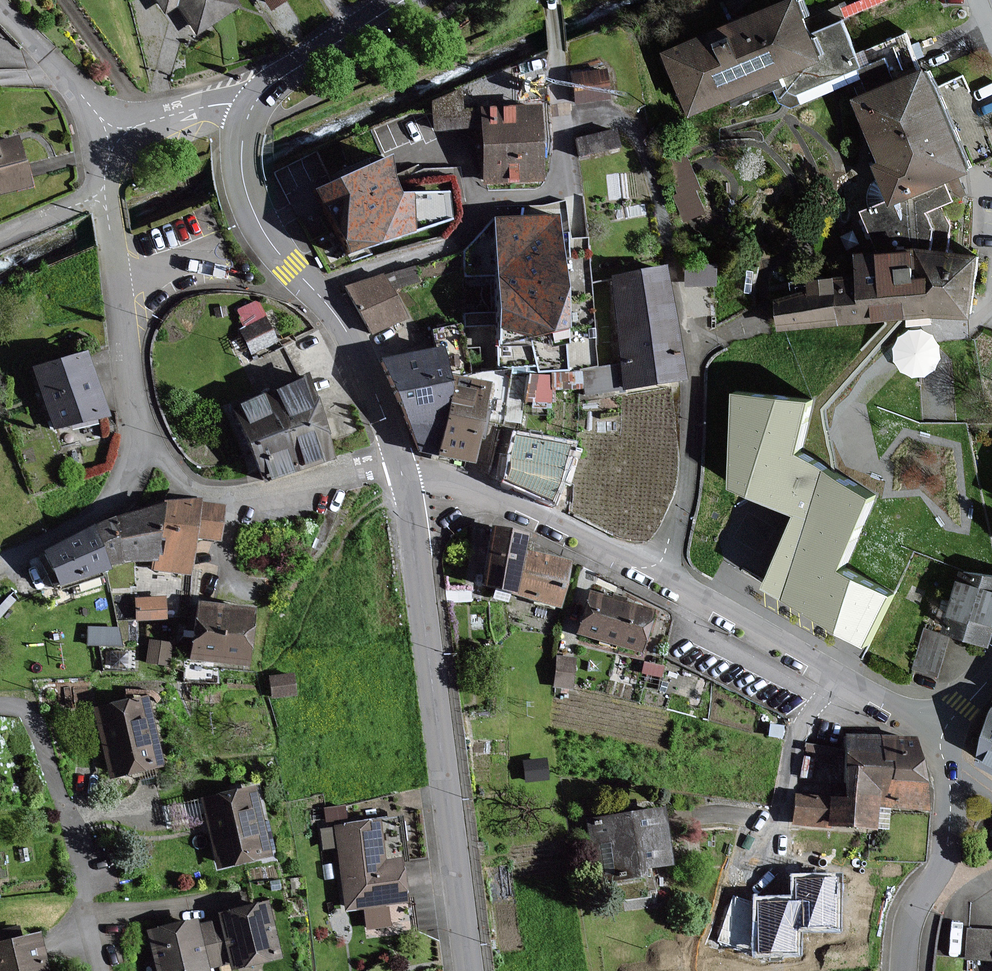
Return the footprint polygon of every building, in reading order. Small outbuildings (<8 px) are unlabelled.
[(228,0),(153,0),(162,14),(175,6),(194,35),(234,9),(228,0)] [(268,13),(288,0),(259,0),(268,13)] [(690,114),(772,81),(821,60),(805,21),(796,0),(793,0),(665,53),(690,114)] [(838,8),(842,18),(885,0),(857,0),(838,8)] [(842,18),(838,8),(805,21),(821,60),(772,81),(780,100),(839,75),(862,66),(857,54),(842,18)] [(948,254),(950,227),(942,206),(967,196),(958,176),(967,172),(924,70),(921,72),(905,34),(857,54),(862,66),(839,75),(850,100),(892,202),(861,213),(877,252),(855,253),(856,277),(808,282),(809,291),(776,300),(777,330),(860,324),(882,323),(929,317),(975,317),(975,257),(948,254)] [(603,71),(569,76),(573,104),(606,99),(603,71)] [(532,109),(476,114),(483,187),(538,182),(532,109)] [(0,139),(0,193),(35,182),(20,133),(0,139)] [(612,133),(574,140),(578,156),(615,149),(612,133)] [(692,148),(671,153),(687,213),(707,208),(692,148)] [(443,222),(440,197),(390,200),(384,160),(308,195),(342,258),(443,222)] [(556,220),(489,221),(491,336),(519,335),(558,335),(556,220)] [(383,272),(390,287),(417,274),(411,260),(383,272)] [(684,278),(712,280),(713,265),(685,264),(684,278)] [(591,283),(597,370),(583,372),(586,395),(625,389),(630,388),(676,381),(667,321),(659,272),(591,283)] [(378,276),(348,291),(370,335),(400,320),(378,276)] [(243,332),(251,351),(273,341),(265,322),(243,332)] [(892,340),(910,373),(945,355),(927,322),(892,340)] [(435,351),(440,370),(442,380),(470,385),(456,326),(430,332),(435,351)] [(111,412),(91,349),(39,366),(59,429),(111,412)] [(388,397),(414,458),(426,462),(442,380),(440,370),(435,351),(380,364),(388,397)] [(523,395),(547,397),(548,371),(524,370),(523,395)] [(470,385),(442,380),(426,462),(463,470),(479,387),(470,385)] [(312,414),(300,383),(264,397),(229,410),(257,484),(291,472),(329,457),(312,414)] [(798,455),(811,403),(736,394),(731,489),(794,517),(764,587),(865,647),(891,596),(840,569),(872,495),(798,455)] [(546,504),(563,449),(514,438),(501,482),(546,504)] [(226,503),(204,501),(205,495),(170,500),(166,535),(169,535),(167,552),(163,552),(162,560),(161,567),(195,571),(199,535),(222,537),(226,503)] [(169,535),(166,535),(170,500),(116,520),(132,557),(162,560),(163,552),(167,552),(169,535)] [(113,565),(132,557),(116,520),(98,527),(113,565)] [(63,585),(113,565),(98,527),(48,546),(63,585)] [(486,532),(473,590),(506,598),(516,556),(520,540),(486,532)] [(552,609),(562,566),(516,556),(506,598),(552,609)] [(991,623),(991,579),(967,573),(964,586),(953,584),(946,619),(956,621),(953,636),(987,644),(991,623)] [(616,604),(587,594),(573,635),(632,656),(648,611),(617,601),(616,604)] [(166,596),(138,598),(139,620),(167,619),(166,596)] [(259,609),(202,602),(195,655),(252,662),(259,609)] [(123,628),(90,626),(90,643),(122,645),(123,628)] [(173,642),(152,639),(149,662),(171,664),(173,642)] [(294,674),(272,675),(272,695),(295,694),(294,674)] [(148,696),(98,708),(114,774),(164,762),(148,696)] [(974,764),(991,772),(991,715),(974,764)] [(915,764),(911,742),(876,741),(844,740),(842,802),(823,801),(793,800),(793,823),(823,824),(823,830),(869,831),(869,807),(871,807),(925,809),(915,764)] [(256,787),(206,798),(220,864),(271,853),(256,787)] [(329,822),(349,818),(346,801),(325,805),(329,822)] [(665,866),(657,812),(587,823),(591,851),(608,849),(613,881),(639,878),(638,870),(665,866)] [(389,858),(384,818),(336,824),(336,827),(322,828),(324,848),(340,846),(347,909),(367,907),(369,927),(392,925),(390,903),(410,900),(405,856),(389,858)] [(839,927),(838,876),(794,877),(794,898),(755,899),(756,954),(798,953),(798,928),(839,927)] [(222,912),(223,918),(234,961),(235,967),(284,955),(271,901),(222,912)] [(210,967),(200,924),(198,918),(152,929),(162,970),(211,970),(210,967)] [(210,967),(234,961),(223,918),(200,924),(210,967)] [(41,933),(23,937),(21,927),(0,932),(0,970),(50,970),(41,933)]
